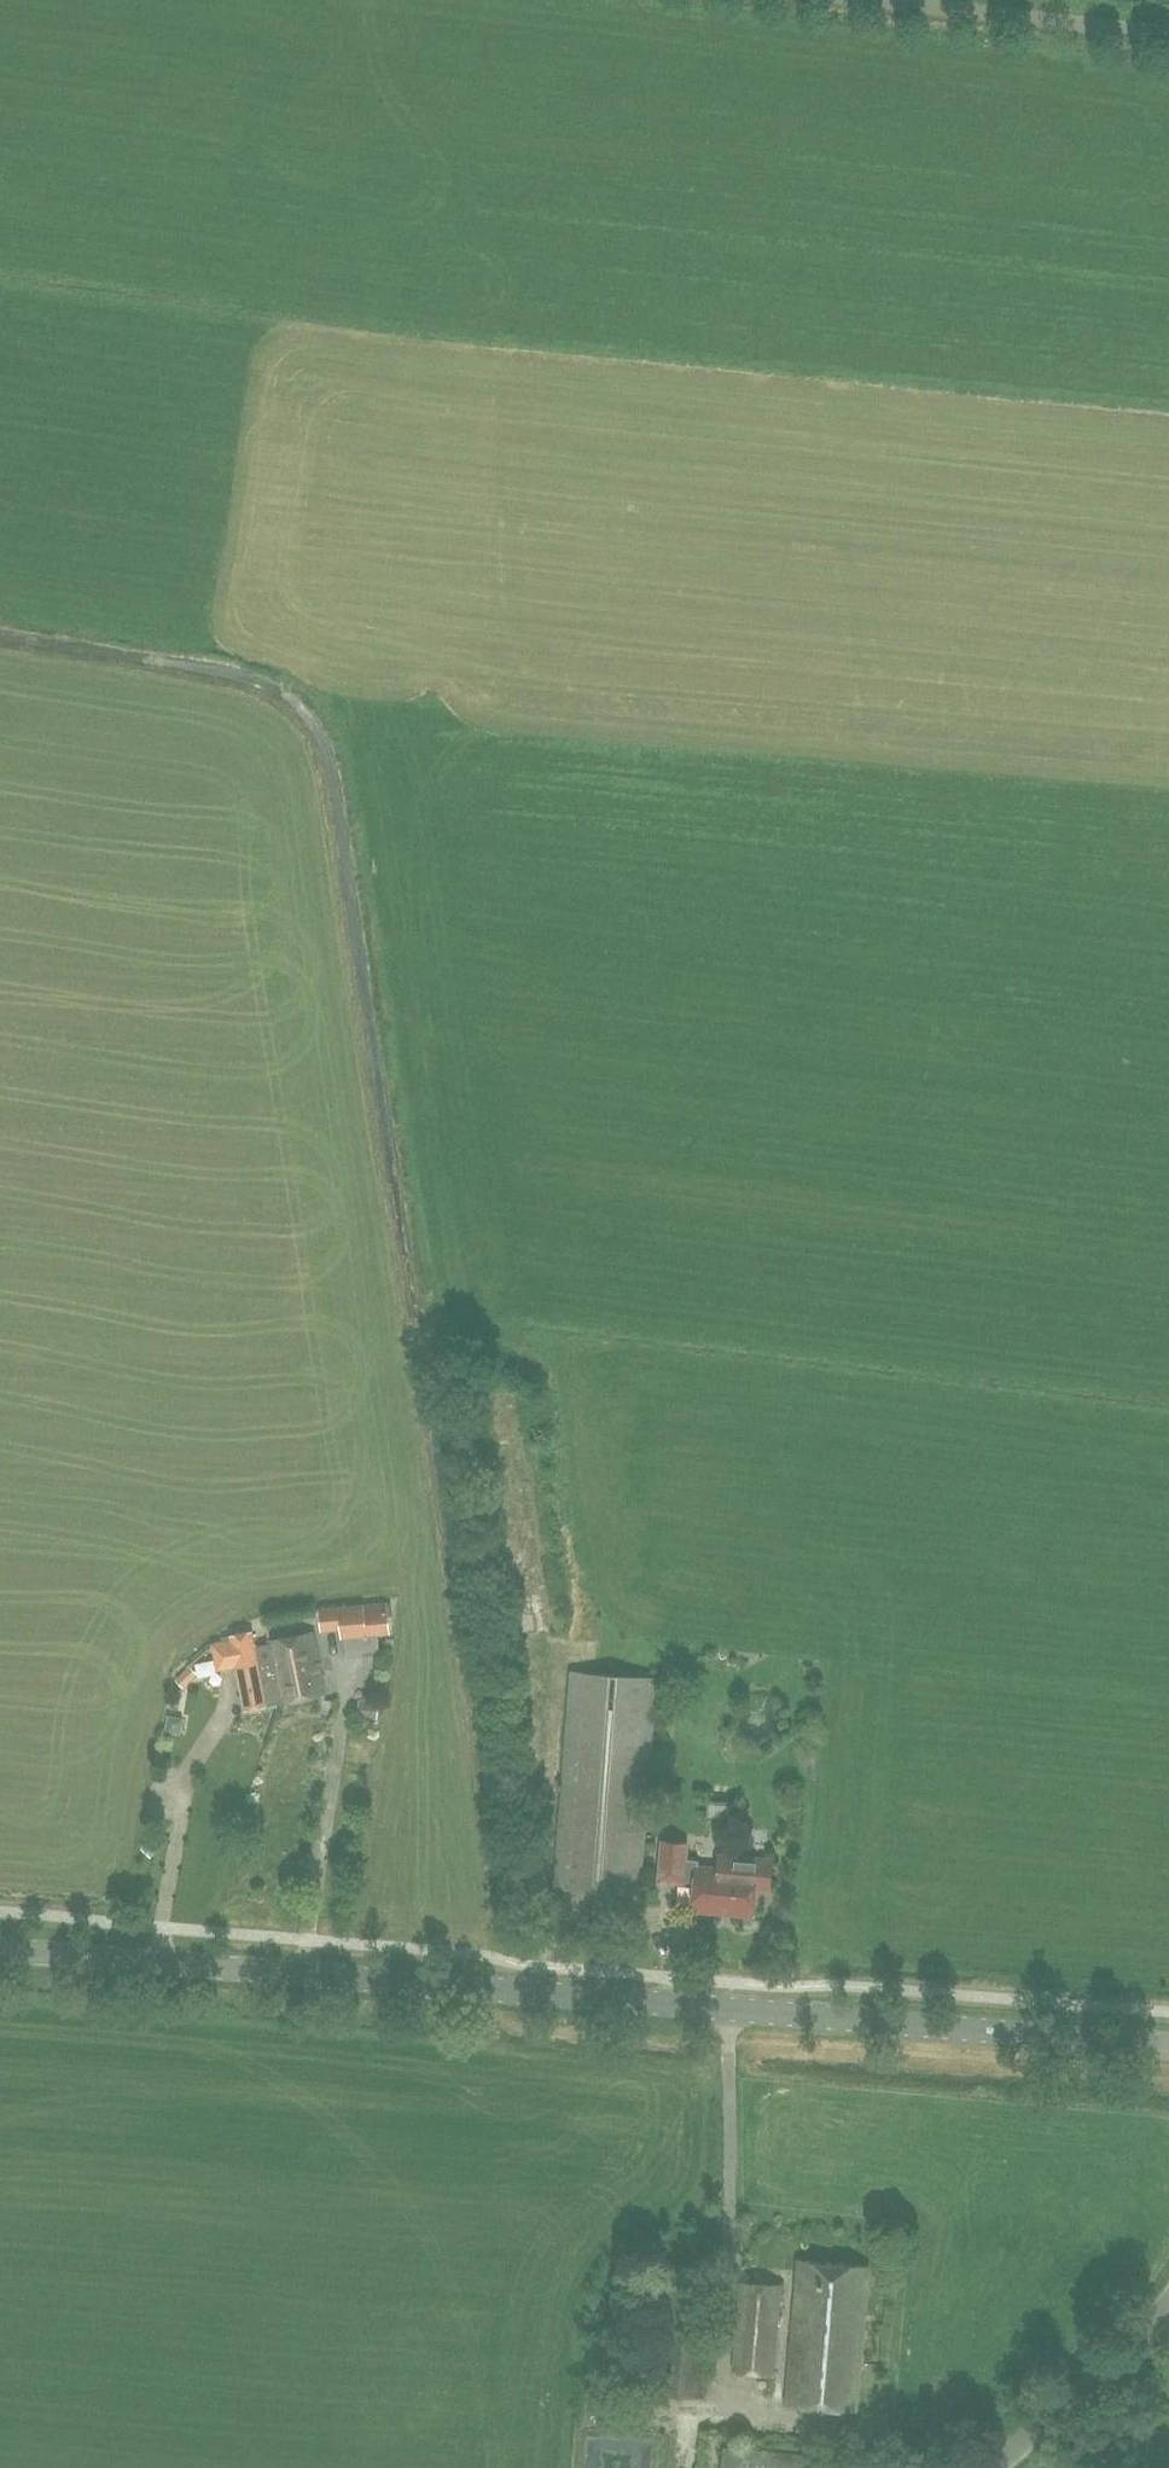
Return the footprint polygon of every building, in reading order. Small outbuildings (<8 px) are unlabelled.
[(387,1601),(364,1602),(319,1607),(321,1631),(340,1629),(341,1639),(389,1634),(387,1601)] [(282,1702),(269,1644),(255,1646),(252,1630),(230,1635),(231,1639),(212,1643),(217,1669),(236,1665),(245,1710),(282,1702)] [(268,1640),(269,1644),(282,1702),(325,1693),(312,1631),(268,1640)] [(639,1893),(656,1676),(570,1669),(553,1886),(639,1893)] [(659,1870),(683,1871),(685,1843),(661,1841),(660,1856),(659,1870)] [(691,1909),(752,1915),(754,1889),(769,1890),(772,1858),(717,1852),(716,1868),(695,1866),(691,1909)] [(856,2409),(868,2265),(798,2259),(786,2404),(856,2409)] [(780,2284),(736,2281),(731,2370),(774,2372),(780,2284)] [(852,2457),(724,2447),(722,2467),(851,2467),(852,2457)]
